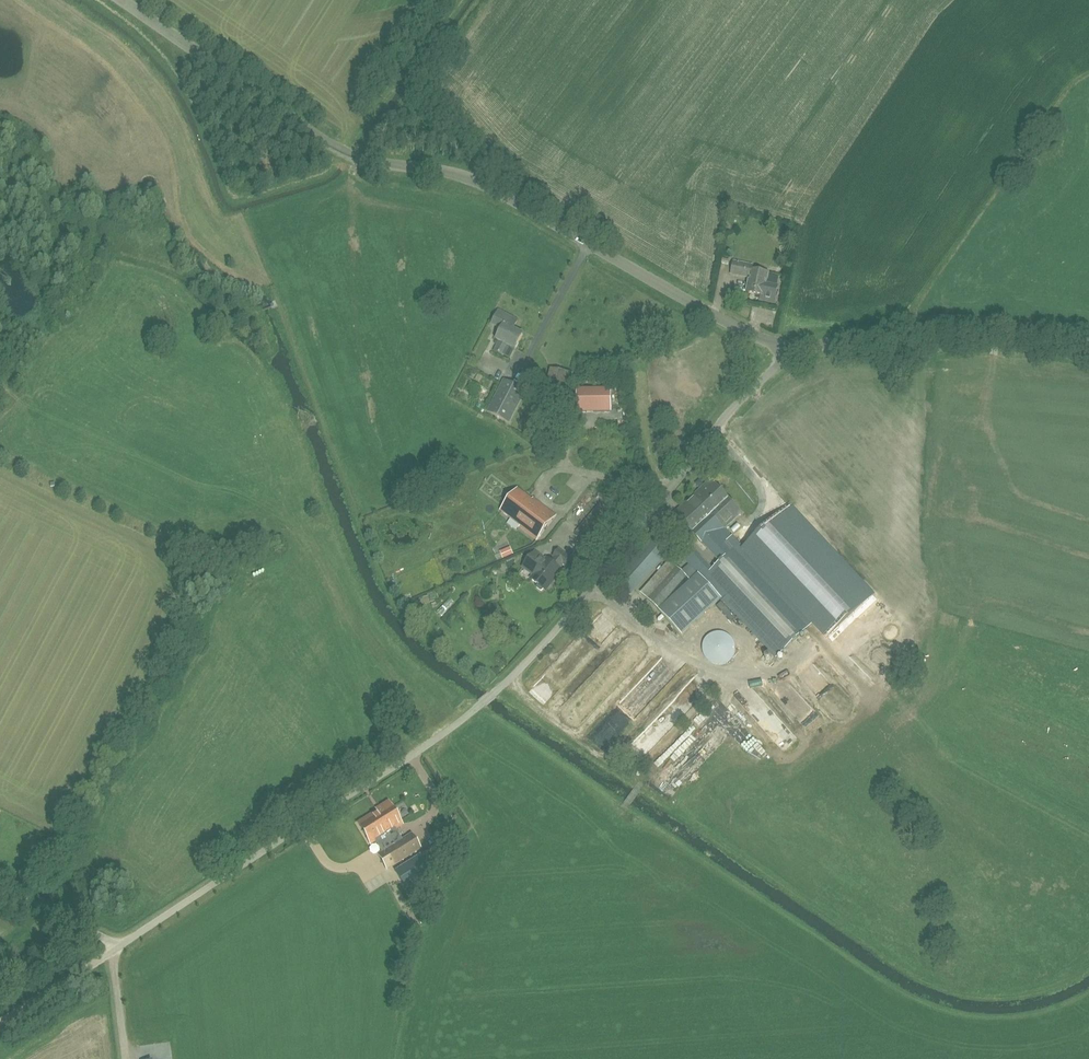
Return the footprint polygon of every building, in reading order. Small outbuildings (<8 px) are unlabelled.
[(748,293),(756,295),(756,297),(761,298),(760,300),(774,303),(777,288),(765,285),(768,273),(752,270),(753,266),(733,262),(731,274),(747,277),(747,276),(750,276),(748,285),(750,286),(748,293)] [(504,325),(513,329),(518,321),(499,311),(492,324),(502,329),(504,325)] [(523,335),(513,329),(504,325),(502,329),(496,340),(499,341),(494,351),(503,355),(508,346),(515,349),(523,335)] [(572,380),(573,375),(549,369),(542,401),(566,406),(572,380)] [(486,375),(482,383),(491,387),(494,379),(486,375)] [(509,422),(512,416),(526,391),(504,380),(487,411),(509,422)] [(612,412),(612,388),(577,388),(577,412),(612,412)] [(613,421),(612,415),(603,417),(604,423),(613,421)] [(669,428),(676,426),(673,417),(666,419),(669,428)] [(590,426),(599,427),(599,419),(590,418),(590,426)] [(683,636),(722,599),(776,657),(813,623),(725,530),(742,514),(711,480),(675,514),(720,563),(712,570),(690,545),(680,554),(689,564),(681,571),(676,567),(674,569),(668,563),(640,594),(662,614),(683,636)] [(520,526),(519,527),(536,540),(556,516),(533,498),(532,500),(518,489),(501,511),(520,526)] [(789,506),(743,548),(813,623),(828,637),(872,595),(789,506)] [(669,541),(654,529),(613,580),(631,596),(666,553),(662,550),(669,541)] [(525,562),(526,563),(522,568),(533,577),(531,579),(537,584),(536,586),(536,588),(540,591),(542,590),(543,589),(545,590),(561,570),(559,569),(563,564),(566,566),(571,560),(558,550),(554,556),(555,557),(551,562),(547,559),(545,562),(534,553),(531,557),(529,556),(528,556),(524,560),(525,562)] [(443,618),(455,606),(450,601),(438,613),(443,618)] [(735,663),(734,634),(706,634),(706,664),(735,663)] [(647,650),(585,718),(590,723),(599,712),(602,715),(655,658),(647,650)] [(576,725),(632,665),(616,651),(561,710),(576,725)] [(530,690),(548,705),(557,694),(550,688),(555,683),(561,689),(567,682),(562,678),(558,682),(546,671),(530,690)] [(795,714),(808,728),(821,717),(807,703),(795,714)] [(714,732),(728,717),(723,713),(710,728),(714,732)] [(372,814),(385,835),(401,824),(388,802),(376,809),(377,811),(372,814)] [(406,802),(398,805),(404,819),(413,815),(406,802)] [(371,843),(385,835),(372,814),(358,823),(371,843)] [(412,834),(378,855),(386,869),(420,848),(412,834)] [(408,891),(425,880),(433,875),(421,855),(395,871),(408,891)]
